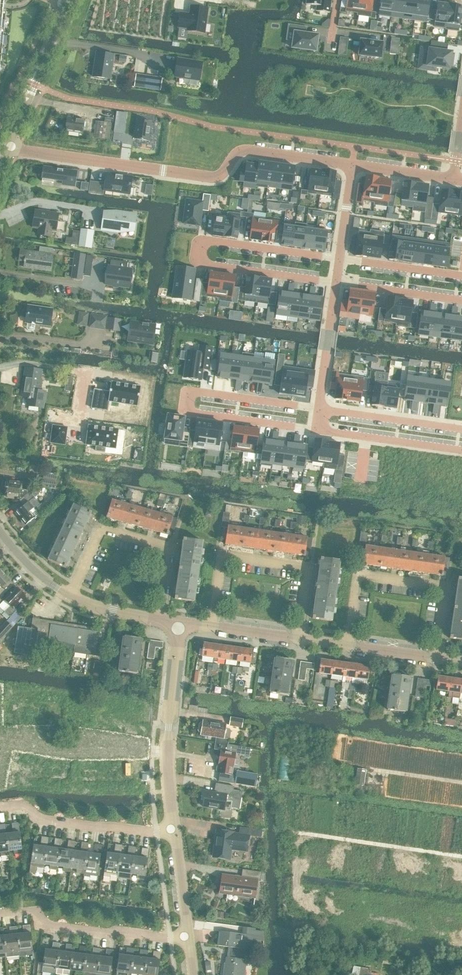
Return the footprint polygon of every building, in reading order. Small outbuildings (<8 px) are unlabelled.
[(306,4),(317,6),(316,11),(329,13),(331,0),(307,0),(306,4)] [(346,8),(340,8),(339,12),(346,13),(346,11),(358,13),(358,15),(360,0),(347,0),(346,8)] [(373,0),(360,0),(358,15),(370,17),(370,18),(375,19),(376,12),(371,12),(373,0)] [(378,14),(391,16),(393,0),(380,0),(379,10),(378,14)] [(391,16),(403,17),(405,0),(393,0),(391,16)] [(403,17),(415,19),(417,0),(405,0),(403,17)] [(415,19),(427,21),(427,20),(427,17),(428,17),(429,10),(430,0),(417,0),(415,19)] [(427,17),(427,20),(435,21),(434,22),(435,22),(434,26),(446,27),(445,29),(446,30),(450,5),(437,3),(436,11),(429,10),(428,17),(427,17)] [(446,30),(458,31),(459,25),(461,7),(461,6),(450,5),(446,30)] [(180,13),(178,27),(180,28),(178,37),(186,39),(187,31),(204,33),(208,9),(191,6),(189,14),(180,13)] [(288,24),(287,32),(294,33),(293,41),(292,48),(300,49),(300,52),(308,53),(308,50),(316,51),(318,35),(306,34),(307,27),(288,24)] [(340,38),(338,54),(346,55),(348,39),(340,38)] [(392,38),(391,46),(398,47),(399,39),(392,38)] [(383,44),(361,41),(358,56),(381,59),(383,44)] [(448,44),(431,42),(430,47),(425,46),(425,49),(421,49),(419,68),(427,70),(428,66),(449,69),(449,67),(451,67),(452,60),(450,60),(451,53),(447,52),(448,44)] [(96,52),(92,77),(110,80),(110,78),(111,72),(114,55),(96,52)] [(175,77),(199,80),(202,63),(178,59),(175,77)] [(136,74),(134,87),(160,91),(162,78),(136,74)] [(67,118),(65,131),(66,131),(82,133),(82,134),(84,120),(85,117),(85,113),(74,112),(73,116),(73,119),(68,118),(67,118)] [(117,112),(115,122),(125,124),(127,113),(117,112)] [(96,122),(93,137),(109,139),(111,124),(111,119),(106,118),(105,123),(96,122)] [(137,121),(135,139),(148,141),(151,122),(137,121)] [(258,165),(246,163),(245,172),(241,172),(240,174),(239,182),(243,182),(243,186),(255,187),(259,161),(258,161),(258,165)] [(256,188),(256,186),(267,188),(271,163),(259,161),(255,187),(256,188)] [(271,163),(267,188),(268,188),(268,186),(279,187),(283,165),(271,163)] [(283,165),(279,187),(292,189),(292,185),(295,167),(283,165)] [(44,167),(42,181),(53,183),(54,180),(63,181),(63,184),(74,186),(76,172),(44,167)] [(308,191),(308,193),(320,195),(323,170),(323,171),(311,169),(308,191)] [(323,170),(320,195),(332,197),(332,199),(338,200),(339,200),(340,192),(339,192),(333,192),(335,180),(336,172),(323,170)] [(105,183),(104,190),(129,193),(130,187),(131,187),(131,185),(131,184),(132,178),(122,177),(122,176),(115,175),(115,176),(106,174),(105,181),(105,183)] [(356,197),(356,202),(362,203),(363,201),(365,201),(373,202),(374,202),(374,205),(375,205),(378,178),(366,176),(365,185),(363,198),(357,197),(356,197)] [(378,178),(375,205),(387,207),(388,201),(394,202),(395,196),(389,196),(391,181),(379,179),(379,178),(378,178)] [(81,182),(80,190),(87,191),(89,183),(81,182)] [(394,202),(394,206),(401,207),(401,206),(401,204),(413,206),(413,207),(412,211),(413,211),(416,183),(404,182),(402,194),(396,193),(395,196),(394,202)] [(416,183),(413,211),(425,212),(426,204),(429,185),(416,183)] [(441,191),(438,213),(451,214),(454,192),(441,191)] [(451,214),(461,216),(461,193),(454,192),(451,214)] [(186,200),(183,223),(200,226),(202,211),(207,211),(208,211),(210,195),(203,194),(202,202),(186,200)] [(58,214),(35,210),(32,227),(38,228),(37,235),(51,237),(52,230),(55,231),(58,214)] [(106,212),(104,212),(104,213),(103,222),(103,221),(102,230),(108,231),(108,230),(117,232),(118,229),(121,229),(127,230),(130,230),(133,231),(134,230),(135,222),(136,215),(116,212),(116,214),(106,212)] [(251,233),(250,239),(262,241),(261,241),(262,242),(265,220),(264,219),(265,213),(254,212),(253,214),(253,218),(253,219),(251,233)] [(215,217),(212,236),(224,238),(228,213),(227,214),(227,215),(215,213),(215,217)] [(228,213),(224,238),(237,239),(240,220),(240,217),(240,214),(228,213)] [(265,220),(262,242),(274,243),(278,221),(265,220)] [(281,245),(292,246),(296,223),(295,223),(294,227),(284,226),(281,245)] [(303,248),(306,224),(296,223),(292,246),(303,248)] [(303,248),(314,249),(317,228),(316,228),(316,230),(306,229),(307,224),(306,224),(303,248)] [(328,230),(317,228),(314,249),(325,251),(328,230)] [(352,228),(351,237),(357,238),(355,256),(367,258),(371,231),(370,233),(358,231),(359,229),(353,228),(352,228)] [(371,231),(367,258),(368,258),(368,257),(380,259),(384,232),(371,231)] [(391,241),(388,260),(394,261),(400,262),(403,239),(392,237),(391,241)] [(403,239),(400,262),(406,262),(412,263),(415,241),(403,239)] [(415,241),(412,263),(419,264),(423,265),(426,242),(418,241),(415,241)] [(426,242),(423,265),(431,265),(431,266),(434,266),(437,244),(426,242)] [(437,244),(434,266),(447,268),(449,249),(450,246),(437,244)] [(50,254),(51,249),(38,247),(38,253),(19,250),(18,260),(22,261),(24,262),(23,267),(49,271),(52,255),(50,254)] [(75,254),(72,278),(82,279),(85,255),(75,254)] [(106,279),(105,284),(114,285),(114,286),(117,286),(118,285),(121,286),(121,287),(127,288),(127,287),(129,287),(131,270),(127,269),(127,268),(127,262),(111,260),(110,266),(110,267),(108,267),(107,272),(106,279)] [(174,289),(174,290),(179,291),(178,298),(184,299),(191,300),(192,288),(190,287),(193,270),(184,268),(177,267),(176,273),(174,289)] [(203,283),(201,295),(219,298),(218,300),(219,300),(223,274),(210,273),(209,284),(203,283)] [(223,274),(219,300),(231,302),(232,299),(238,300),(239,288),(233,287),(235,276),(223,274)] [(239,288),(238,300),(244,301),(256,302),(260,278),(247,276),(246,288),(240,287),(239,288)] [(260,278),(256,302),(269,304),(275,305),(277,293),(270,292),(272,279),(260,278)] [(342,300),(340,316),(347,317),(359,319),(362,292),(350,290),(348,301),(342,300)] [(287,316),(290,294),(288,293),(279,292),(276,315),(287,316)] [(359,319),(358,321),(371,323),(375,294),(362,292),(359,319)] [(301,295),(293,294),(290,294),(287,316),(298,318),(301,295)] [(298,318),(309,319),(312,297),(309,296),(301,295),(298,318)] [(314,297),(312,297),(309,319),(320,321),(323,298),(314,297)] [(380,308),(378,321),(387,322),(396,323),(396,326),(400,299),(388,297),(386,309),(380,308)] [(400,299),(396,326),(416,329),(418,314),(411,313),(413,302),(401,300),(401,299),(400,299)] [(25,323),(27,323),(26,329),(28,331),(34,332),(36,330),(36,324),(49,326),(51,310),(28,306),(25,323)] [(421,312),(418,334),(429,336),(432,314),(430,313),(421,312)] [(79,317),(78,325),(86,326),(88,314),(80,313),(79,317)] [(432,314),(429,336),(440,338),(443,315),(435,314),(432,314)] [(443,315),(440,338),(451,339),(454,317),(451,316),(443,315)] [(98,316),(96,328),(105,329),(106,317),(98,316)] [(451,339),(461,341),(461,339),(461,318),(456,317),(454,317),(451,339)] [(115,331),(117,319),(108,318),(107,329),(115,331)] [(155,326),(131,322),(128,339),(145,342),(145,344),(151,344),(151,343),(153,343),(155,326)] [(187,351),(184,377),(201,380),(203,369),(204,370),(209,370),(212,348),(199,346),(198,352),(187,351)] [(253,355),(250,382),(258,383),(257,387),(262,388),(263,383),(260,383),(264,358),(263,358),(264,353),(254,352),(254,355),(253,355)] [(264,358),(260,383),(263,383),(272,385),(275,360),(275,354),(265,352),(264,359),(264,358)] [(232,354),(228,379),(236,380),(236,384),(241,385),(241,380),(239,380),(243,353),(242,353),(242,355),(232,354)] [(243,353),(239,380),(241,380),(250,382),(253,355),(243,353)] [(220,355),(217,377),(228,379),(232,354),(231,354),(231,356),(220,355)] [(277,364),(274,382),(281,383),(281,386),(279,394),(292,396),(296,369),(283,367),(284,364),(277,364)] [(21,396),(28,397),(27,406),(43,408),(45,392),(40,391),(42,381),(40,381),(41,371),(25,368),(24,377),(21,396)] [(296,369),(292,396),(304,397),(306,386),(312,387),(315,371),(314,371),(296,369)] [(332,371),(330,384),(331,384),(337,385),(336,391),(335,399),(347,401),(351,376),(338,374),(339,372),(332,371)] [(368,385),(367,391),(373,392),(371,405),(384,407),(387,382),(388,374),(376,373),(375,381),(374,386),(368,385)] [(351,376),(347,401),(348,401),(348,400),(360,402),(361,391),(367,391),(369,379),(351,376)] [(407,377),(404,400),(412,401),(412,406),(417,406),(418,402),(415,401),(418,379),(407,377)] [(418,379),(415,401),(418,402),(426,403),(429,381),(418,379)] [(429,381),(426,403),(434,404),(433,409),(438,409),(439,405),(437,404),(440,382),(429,381)] [(94,389),(91,408),(107,411),(109,401),(137,406),(141,387),(111,382),(110,392),(94,389)] [(387,382),(384,407),(396,409),(398,396),(404,397),(406,385),(400,384),(400,386),(399,386),(387,385),(388,383),(388,382),(387,382)] [(440,382),(437,404),(439,405),(448,406),(451,384),(440,382)] [(168,415),(164,439),(180,441),(180,447),(187,448),(187,446),(189,433),(182,432),(185,417),(168,415)] [(189,433),(187,446),(193,447),(205,449),(206,449),(209,422),(197,420),(196,431),(190,430),(189,433)] [(209,422),(206,449),(218,451),(222,424),(209,422)] [(53,425),(50,443),(65,445),(67,427),(53,425)] [(89,426),(86,445),(96,446),(96,451),(105,452),(105,447),(115,449),(116,448),(118,431),(118,429),(89,426)] [(226,442),(224,453),(230,454),(230,450),(243,452),(246,428),(234,426),(231,443),(226,442)] [(243,452),(242,457),(255,459),(255,454),(261,455),(262,447),(256,446),(259,430),(246,428),(243,452)] [(261,455),(260,465),(271,466),(275,442),(277,442),(278,437),(273,437),(272,441),(263,440),(262,447),(261,455)] [(312,461),(312,462),(324,463),(323,468),(324,468),(327,441),(315,439),(314,447),(312,461)] [(285,443),(282,465),(293,467),(296,445),(299,445),(299,440),(294,440),(293,444),(285,443)] [(327,441),(324,468),(343,471),(345,456),(338,455),(340,444),(328,442),(328,441),(327,441)] [(275,442),(271,466),(272,466),(272,464),(282,465),(285,443),(277,442),(275,442)] [(296,445),(293,467),(304,469),(305,460),(307,446),(299,445),(296,445)] [(43,474),(41,487),(55,489),(57,476),(43,474)] [(5,488),(4,497),(13,499),(13,496),(19,497),(20,499),(27,493),(31,494),(33,485),(27,484),(26,491),(20,490),(21,484),(8,481),(7,488),(5,488)] [(23,506),(16,512),(22,518),(22,521),(24,523),(25,523),(26,524),(29,521),(30,522),(31,521),(31,520),(33,518),(35,517),(30,511),(33,508),(39,503),(36,499),(35,498),(38,495),(39,486),(33,485),(31,494),(27,493),(20,499),(19,500),(23,506)] [(107,513),(106,517),(137,526),(142,508),(112,499),(111,499),(110,504),(109,508),(107,513)] [(73,504),(60,532),(78,540),(91,512),(73,504)] [(142,508),(137,526),(167,535),(168,535),(169,530),(170,526),(171,522),(173,517),(172,517),(142,508)] [(306,517),(297,516),(296,523),(296,524),(305,525),(306,517)] [(227,528),(224,544),(240,546),(243,528),(227,526),(227,528)] [(275,533),(243,528),(240,546),(272,551),(275,533)] [(47,560),(65,568),(78,540),(60,532),(47,560)] [(306,537),(275,533),(272,551),(302,555),(303,556),(305,556),(305,551),(306,547),(306,542),(307,538),(306,537)] [(202,541),(183,538),(178,568),(197,571),(202,541)] [(365,547),(362,564),(379,566),(382,548),(365,546),(365,547)] [(382,548),(379,566),(411,571),(413,553),(382,548)] [(413,553),(411,571),(440,575),(440,576),(443,576),(443,575),(443,571),(444,567),(445,558),(445,557),(413,553)] [(339,561),(320,559),(316,589),(335,591),(339,561)] [(174,599),(193,601),(197,571),(178,568),(174,599)] [(0,588),(0,599),(4,596),(3,595),(13,586),(8,581),(9,580),(0,570),(0,586),(1,587),(0,588)] [(458,578),(453,608),(461,609),(461,579),(458,578)] [(10,618),(16,611),(13,609),(25,596),(21,592),(21,591),(19,588),(17,589),(16,587),(4,600),(10,606),(4,612),(10,618)] [(311,619),(331,621),(335,591),(316,589),(311,619)] [(461,640),(461,609),(453,608),(449,638),(461,640)] [(18,623),(14,650),(35,653),(36,647),(36,643),(44,644),(44,639),(49,640),(62,642),(61,646),(75,648),(74,652),(88,654),(100,656),(104,629),(91,627),(78,625),(33,619),(33,617),(34,615),(33,615),(31,629),(18,627),(19,623),(18,623)] [(13,627),(7,622),(0,629),(0,641),(13,627)] [(136,674),(138,657),(141,639),(123,637),(118,672),(136,674)] [(201,656),(213,658),(215,644),(203,643),(201,656)] [(215,644),(213,658),(226,660),(227,646),(215,644)] [(226,660),(238,661),(240,648),(227,646),(226,660)] [(240,648),(238,661),(250,663),(252,650),(240,648)] [(270,692),(287,695),(292,660),(275,658),(270,692)] [(319,673),(331,675),(333,661),(320,660),(319,673)] [(101,662),(95,661),(93,672),(100,674),(102,662),(101,662)] [(333,661),(331,675),(343,676),(345,663),(333,661)] [(345,663),(343,676),(355,678),(357,665),(345,663)] [(357,665),(355,678),(367,680),(369,667),(357,665)] [(388,710),(405,712),(409,677),(392,675),(388,710)] [(436,690),(448,691),(450,678),(438,676),(436,690)] [(450,678),(448,691),(449,692),(448,697),(447,704),(451,704),(453,692),(460,693),(461,680),(450,678)] [(54,700),(43,701),(44,719),(54,719),(54,700)] [(64,700),(54,700),(54,719),(65,718),(64,700)] [(13,701),(2,701),(3,720),(13,720),(13,701)] [(23,701),(13,701),(13,720),(23,719),(23,701)] [(33,701),(23,701),(23,719),(34,719),(33,701)] [(43,701),(33,701),(34,719),(44,719),(43,701)] [(94,704),(92,722),(102,724),(105,706),(94,704)] [(105,706),(102,724),(112,726),(115,707),(105,706)] [(115,707),(112,726),(122,727),(125,709),(115,707)] [(125,709),(122,727),(132,729),(135,711),(125,709)] [(135,711),(132,729),(143,730),(146,712),(135,711)] [(241,727),(242,721),(242,719),(231,717),(229,725),(241,727)] [(199,724),(198,731),(199,732),(201,732),(201,734),(209,736),(209,735),(216,737),(215,743),(228,745),(231,731),(229,729),(225,728),(225,724),(224,724),(212,722),(203,721),(203,723),(201,722),(199,724)] [(215,743),(214,749),(221,750),(221,751),(222,751),(220,758),(219,764),(219,765),(218,765),(217,766),(216,770),(217,772),(218,772),(220,773),(232,775),(233,767),(235,753),(249,755),(250,749),(228,745),(215,743)] [(11,758),(8,776),(19,777),(21,759),(11,758)] [(21,759),(19,777),(29,779),(31,761),(21,759)] [(31,761),(29,779),(39,780),(41,762),(31,761)] [(41,762),(39,780),(49,782),(52,764),(41,762)] [(52,764),(49,782),(59,783),(62,765),(52,764)] [(62,765),(59,783),(70,785),(72,767),(62,765)] [(110,766),(99,767),(100,785),(110,785),(110,766)] [(120,766),(110,766),(110,785),(120,785),(120,766)] [(130,766),(120,766),(120,785),(130,784),(130,766)] [(141,766),(130,766),(130,784),(141,784),(141,766)] [(89,767),(79,767),(79,785),(90,785),(89,767)] [(99,767),(89,767),(90,785),(100,785),(99,767)] [(357,768),(355,785),(354,791),(368,793),(369,787),(363,786),(365,769),(357,768)] [(220,773),(218,781),(256,787),(258,775),(236,771),(235,775),(232,775),(220,773)] [(201,797),(204,798),(202,806),(223,810),(225,801),(230,802),(229,808),(239,810),(242,791),(233,790),(234,786),(215,783),(214,790),(217,790),(217,793),(202,791),(201,797)] [(6,833),(8,855),(8,851),(13,851),(14,854),(22,853),(18,823),(11,824),(12,832),(6,833)] [(0,852),(0,856),(8,855),(6,833),(5,825),(0,825),(0,852)] [(214,849),(213,856),(230,858),(231,850),(245,851),(248,836),(250,836),(261,838),(262,830),(240,827),(239,828),(240,828),(239,833),(239,834),(231,833),(216,831),(216,833),(214,849)] [(44,864),(47,846),(48,837),(41,837),(40,845),(33,844),(29,872),(35,873),(36,867),(44,868),(44,864)] [(54,847),(47,846),(44,864),(49,865),(50,869),(57,870),(60,848),(61,839),(55,838),(54,847)] [(60,848),(57,870),(57,866),(63,867),(63,871),(70,872),(71,868),(73,850),(75,841),(68,840),(67,849),(60,848)] [(73,850),(71,868),(76,869),(76,872),(84,874),(87,852),(88,843),(81,842),(80,851),(73,850)] [(87,852),(84,874),(83,876),(89,877),(90,875),(97,875),(101,845),(95,844),(93,853),(87,852)] [(110,875),(117,876),(120,854),(122,845),(115,844),(114,853),(106,852),(103,876),(110,877),(110,875)] [(120,854),(117,876),(117,878),(130,879),(133,856),(134,856),(135,847),(129,846),(127,855),(120,854)] [(133,856),(130,879),(131,874),(136,874),(137,879),(144,880),(143,881),(144,881),(148,849),(142,848),(141,857),(134,856),(133,856)] [(242,869),(241,877),(221,875),(219,891),(237,894),(237,893),(254,895),(256,880),(260,880),(261,872),(242,869)] [(17,933),(19,955),(19,957),(26,956),(26,954),(32,953),(32,955),(33,955),(32,951),(33,951),(33,950),(32,950),(29,924),(28,924),(29,925),(23,926),(23,933),(17,933)] [(3,935),(5,956),(19,955),(17,933),(16,926),(9,927),(10,934),(3,935)] [(252,936),(263,938),(263,932),(255,930),(255,929),(243,927),(242,934),(220,931),(221,932),(220,945),(219,945),(232,947),(231,957),(226,956),(223,974),(244,974),(246,960),(251,960),(252,949),(251,949),(252,936)] [(42,971),(42,972),(55,974),(58,950),(59,943),(53,942),(52,949),(45,948),(43,962),(42,971)] [(55,974),(66,974),(69,974),(72,951),(72,952),(73,945),(66,944),(65,951),(58,950),(55,974)] [(69,974),(75,974),(76,970),(83,971),(85,953),(86,947),(79,946),(79,952),(72,952),(72,951),(69,974)] [(82,974),(96,974),(98,955),(99,955),(100,949),(93,948),(92,954),(85,953),(83,971),(82,974)] [(132,955),(133,949),(126,948),(125,955),(118,954),(116,974),(130,974),(132,955)] [(96,974),(110,974),(112,957),(113,950),(106,949),(105,956),(99,955),(98,955),(96,974)] [(130,974),(130,973),(136,974),(143,974),(145,957),(146,957),(147,950),(140,950),(139,956),(132,955),(130,974)] [(143,974),(157,974),(160,952),(153,951),(152,958),(146,957),(145,957),(143,974)] [(379,974),(369,972),(370,968),(359,966),(359,967),(354,966),(352,974),(379,974)]
